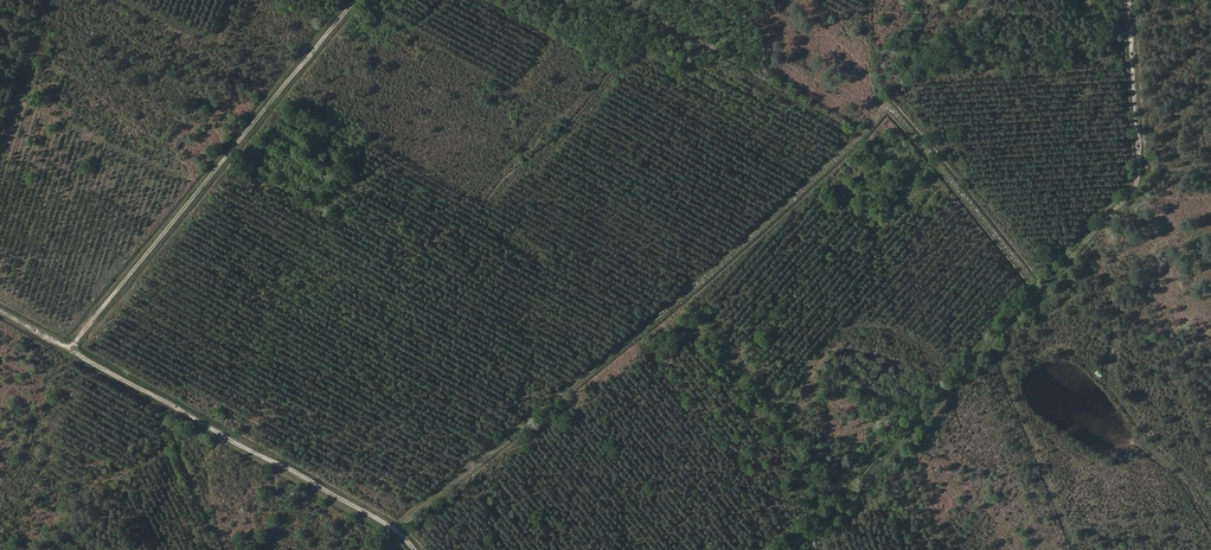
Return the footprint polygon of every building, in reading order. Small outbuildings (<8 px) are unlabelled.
[(1094,373),(1099,379),(1102,376),(1097,370),(1094,373)]
